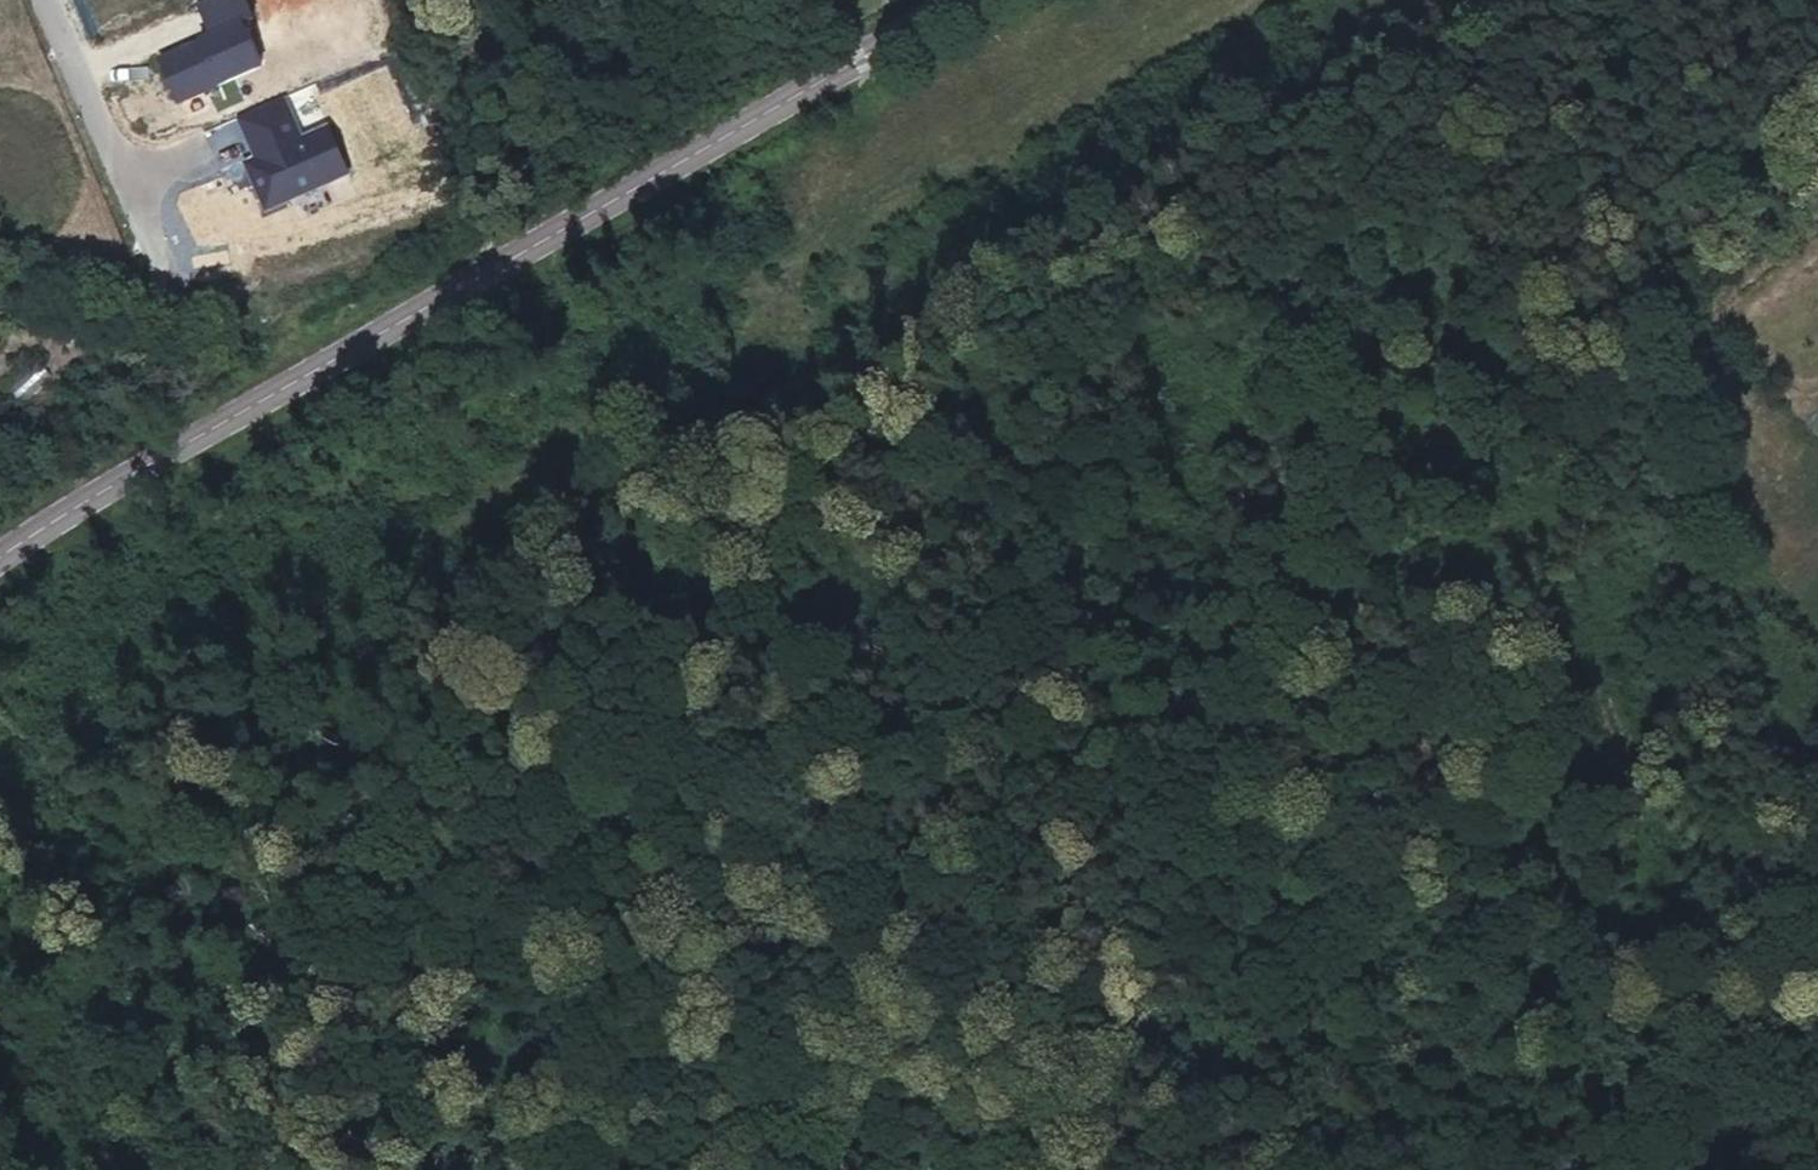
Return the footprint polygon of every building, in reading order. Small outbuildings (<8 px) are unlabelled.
[(245,0),(201,0),(197,2),(211,35),(159,58),(178,103),(261,66),(242,23),(253,18),(245,0)] [(282,97),(238,116),(256,158),(265,179),(254,183),(266,210),(348,174),(327,127),(301,138),(282,97)]
